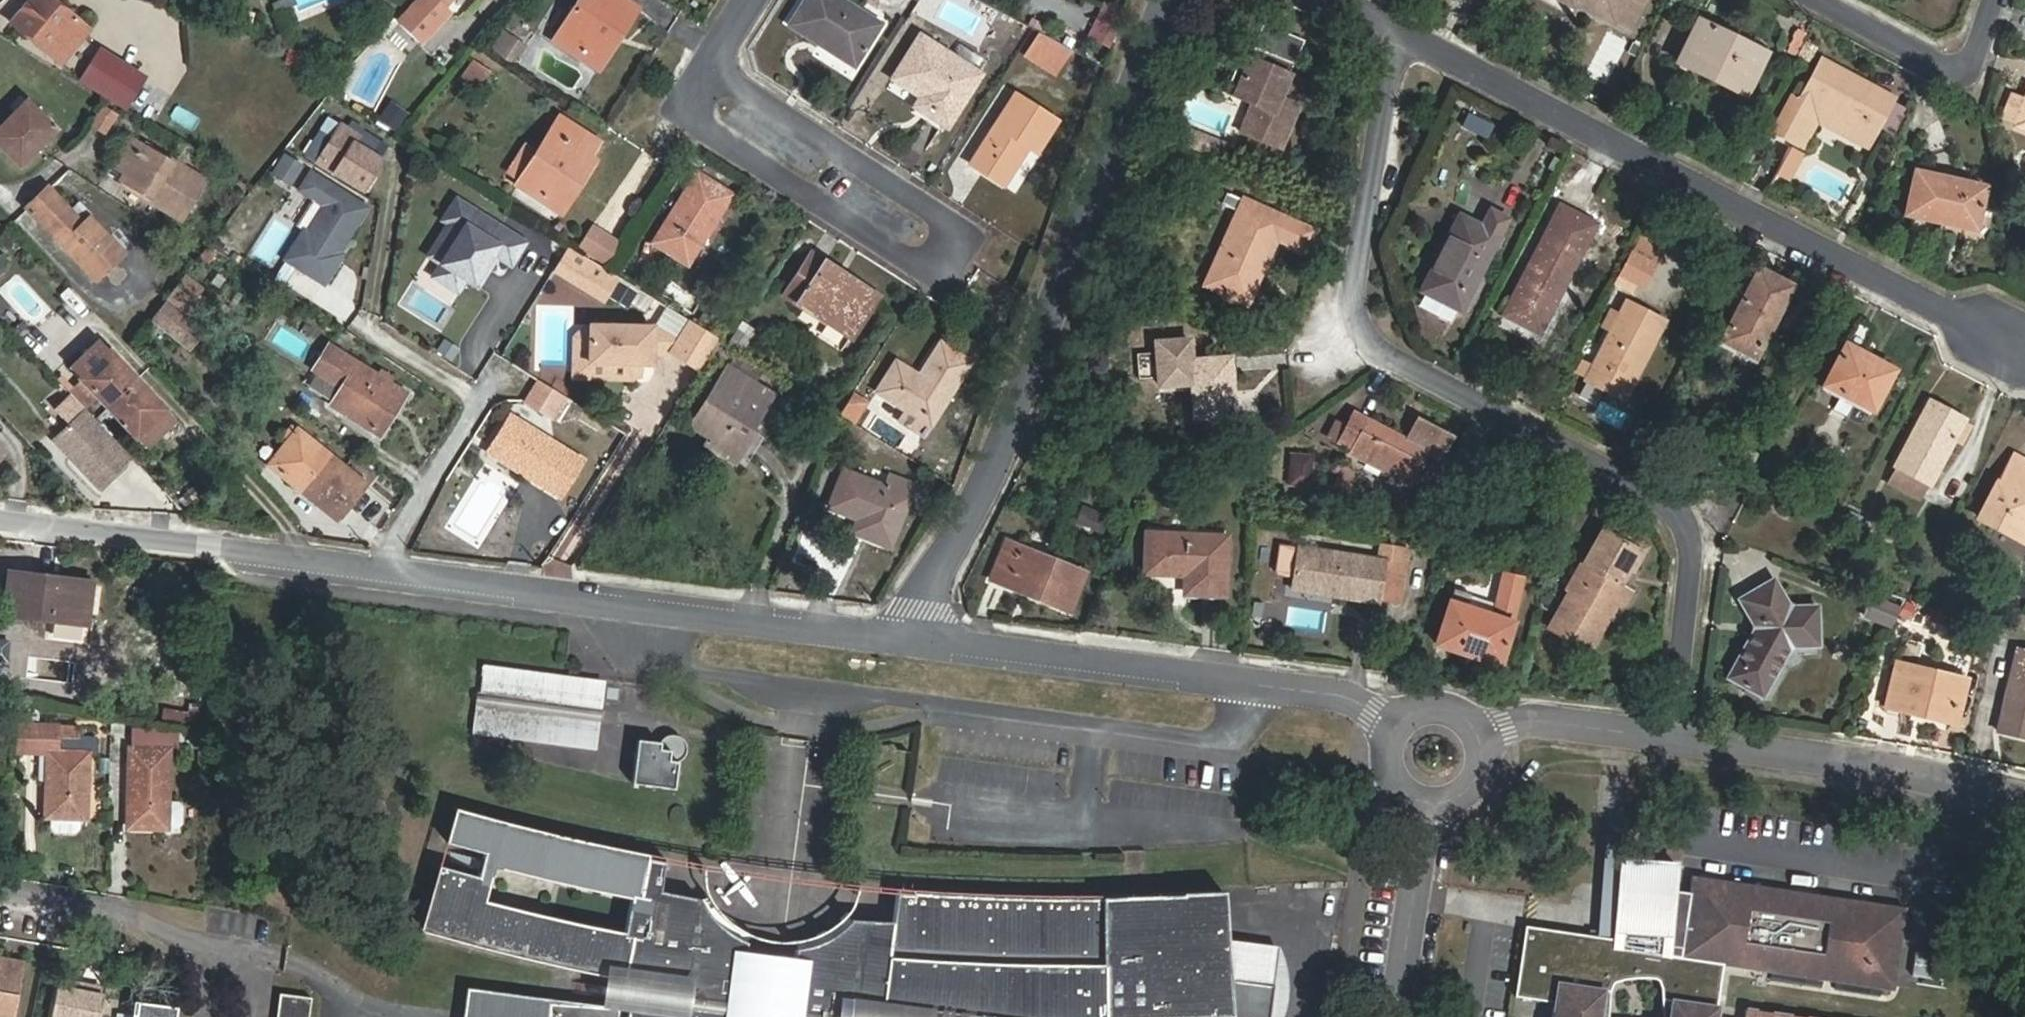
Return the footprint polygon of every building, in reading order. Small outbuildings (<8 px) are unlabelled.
[(87,29),(54,0),(29,0),(10,21),(58,62),(87,29)] [(447,0),(414,0),(397,18),(420,41),(448,10),(442,5),(447,0)] [(614,35),(631,9),(616,0),(572,0),(549,37),(584,60),(604,29),(614,35)] [(822,49),(847,65),(875,21),(842,0),(798,0),(787,17),(826,43),(822,49)] [(1572,8),(1574,4),(1614,23),(1615,21),(1632,30),(1647,0),(1557,0),(1572,8)] [(1120,13),(1102,6),(1090,39),(1109,45),(1120,13)] [(783,24),(822,49),(826,43),(787,17),(783,24)] [(1754,46),(1698,19),(1677,63),(1746,97),(1766,56),(1752,50),(1754,46)] [(594,66),(614,35),(604,29),(584,60),(594,66)] [(1263,29),(1252,58),(1265,63),(1277,35),(1263,29)] [(499,30),(485,49),(491,53),(504,33),(499,30)] [(1051,71),(1063,48),(1033,32),(1021,56),(1051,71)] [(504,33),(491,53),(506,63),(519,42),(504,33)] [(975,74),(915,35),(888,78),(929,103),(923,111),(944,123),(975,74)] [(1237,96),(1251,102),(1240,131),(1277,147),(1289,119),(1282,116),(1298,77),(1289,73),(1275,67),(1287,38),(1277,35),(1265,63),(1252,58),(1237,96)] [(1287,38),(1275,67),(1289,73),(1301,44),(1287,38)] [(142,76),(97,51),(80,77),(126,104),(142,76)] [(1811,54),(1773,130),(1803,146),(1816,120),(1868,146),(1894,96),(1811,54)] [(485,69),(472,60),(456,82),(468,91),(476,80),(478,81),(485,69)] [(1010,92),(990,124),(998,129),(1018,97),(1010,92)] [(2012,95),(2004,116),(2016,121),(2015,125),(2024,129),(2024,99),(2012,95)] [(1868,146),(1898,162),(1912,105),(1894,96),(1868,146)] [(998,129),(990,124),(965,162),(1000,183),(1024,145),(1032,151),(1053,119),(1018,97),(998,129)] [(26,101),(15,112),(18,115),(29,104),(26,101)] [(406,112),(390,102),(379,119),(395,130),(406,112)] [(103,103),(89,124),(107,135),(121,114),(103,103)] [(15,112),(0,126),(0,147),(17,164),(53,129),(29,104),(18,115),(15,112)] [(563,189),(593,143),(556,118),(536,149),(514,183),(556,211),(568,192),(563,189)] [(359,134),(341,123),(318,159),(362,187),(380,159),(354,142),(359,134)] [(1198,151),(1203,137),(1189,131),(1184,146),(1198,151)] [(202,179),(128,134),(109,166),(122,173),(117,180),(178,217),(202,179)] [(1222,144),(1203,137),(1198,151),(1216,159),(1222,144)] [(536,149),(522,141),(500,174),(514,183),(536,149)] [(598,146),(593,143),(563,189),(568,192),(598,146)] [(1780,177),(1795,181),(1803,151),(1788,147),(1780,177)] [(284,152),(273,169),(289,179),(300,162),(284,152)] [(337,249),(366,205),(310,169),(300,186),(324,202),(306,230),(303,227),(285,255),(322,280),(340,251),(337,249)] [(1975,229),(1985,186),(1916,171),(1905,213),(1975,229)] [(725,197),(691,176),(648,244),(681,265),(725,197)] [(46,186),(24,207),(92,281),(120,255),(86,219),(81,223),(46,186)] [(527,245),(459,200),(448,217),(453,220),(443,235),(456,243),(446,258),(434,276),(458,292),(467,280),(475,285),(486,268),(490,271),(499,258),(512,267),(527,245)] [(1314,234),(1241,200),(1205,285),(1243,302),(1257,272),(1262,274),(1277,242),(1304,254),(1314,234)] [(1460,214),(1420,291),(1426,293),(1457,308),(1461,311),(1508,219),(1490,209),(1482,226),(1460,214)] [(1562,210),(1548,238),(1544,236),(1504,314),(1540,333),(1595,226),(1562,210)] [(588,222),(573,245),(589,256),(604,233),(588,222)] [(617,241),(604,233),(589,256),(602,264),(617,241)] [(456,243),(443,235),(433,250),(446,258),(456,243)] [(622,281),(574,251),(560,274),(608,303),(622,281)] [(1657,263),(1633,251),(1620,275),(1645,288),(1657,263)] [(871,294),(804,252),(778,293),(845,336),(871,294)] [(486,268),(475,285),(479,288),(490,271),(486,268)] [(1756,269),(1722,338),(1756,356),(1791,287),(1756,269)] [(200,291),(186,281),(172,300),(186,310),(200,291)] [(638,295),(624,286),(615,300),(629,309),(638,295)] [(1457,308),(1426,293),(1419,306),(1450,320),(1457,308)] [(1665,321),(1626,301),(1585,381),(1624,402),(1665,321)] [(186,347),(201,329),(176,308),(161,327),(186,347)] [(715,338),(686,320),(672,342),(648,327),(586,322),(583,357),(644,363),(646,350),(669,352),(696,368),(715,338)] [(644,368),(644,363),(583,357),(586,322),(581,321),(570,330),(566,371),(633,377),(644,368)] [(1856,323),(1823,385),(1873,411),(1895,369),(1863,352),(1874,332),(1856,323)] [(751,333),(739,325),(729,341),(741,349),(751,333)] [(906,377),(910,371),(893,360),(875,390),(928,423),(967,361),(937,342),(916,375),(912,381),(906,377)] [(175,420),(100,343),(72,369),(144,449),(175,420)] [(381,439),(407,398),(331,350),(316,373),(345,391),(333,408),(381,439)] [(1229,356),(1192,359),(1196,418),(1235,415),(1229,356)] [(745,396),(752,384),(723,365),(687,424),(711,439),(713,434),(737,449),(749,430),(745,428),(760,405),(745,396)] [(916,375),(910,371),(906,377),(912,381),(916,375)] [(562,393),(537,377),(524,398),(549,414),(562,393)] [(767,394),(752,384),(745,396),(760,405),(767,394)] [(1930,484),(1931,484),(1965,419),(1929,400),(1895,466),(1896,466),(1930,484)] [(130,459),(84,411),(54,439),(69,454),(71,452),(75,456),(72,458),(100,488),(130,459)] [(518,462),(515,467),(558,496),(582,459),(511,412),(498,431),(506,436),(498,449),(518,462)] [(1353,449),(1349,458),(1407,488),(1427,449),(1442,457),(1452,437),(1418,419),(1408,439),(1355,412),(1339,442),(1353,449)] [(297,429),(270,465),(318,503),(346,467),(297,429)] [(486,449),(515,467),(518,462),(498,449),(506,436),(498,431),(486,449)] [(713,434),(711,439),(735,454),(737,449),(713,434)] [(1277,473),(1297,479),(1304,456),(1300,449),(1285,444),(1277,473)] [(1983,518),(2024,542),(2024,460),(2015,455),(1983,518)] [(1920,502),(1930,484),(1896,466),(1887,484),(1920,502)] [(1357,493),(1359,470),(1340,468),(1338,491),(1357,493)] [(898,511),(905,514),(910,500),(845,472),(830,508),(858,520),(867,524),(862,538),(889,550),(897,533),(890,531),(898,511)] [(1087,497),(1073,533),(1098,543),(1112,508),(1087,497)] [(897,533),(905,514),(898,511),(890,531),(897,533)] [(867,524),(858,520),(852,533),(862,538),(867,524)] [(1144,574),(1184,575),(1183,594),(1226,596),(1228,535),(1145,531),(1144,574)] [(1606,531),(1550,627),(1589,650),(1625,588),(1619,584),(1638,550),(1606,531)] [(990,580),(1070,612),(1086,572),(1006,540),(990,580)] [(1299,546),(1293,585),(1400,601),(1405,569),(1384,566),(1385,560),(1299,546)] [(5,576),(2,616),(85,623),(89,582),(5,576)] [(1454,588),(1436,644),(1498,665),(1514,620),(1522,578),(1504,576),(1494,616),(1467,607),(1470,593),(1454,588)] [(1817,606),(1790,607),(1773,579),(1739,599),(1756,626),(1728,676),(1763,696),(1791,647),(1819,645),(1817,606)] [(2024,737),(2024,651),(2018,649),(1998,731),(2024,737)] [(611,677),(489,661),(480,728),(603,745),(611,677)] [(1906,708),(1954,720),(1964,678),(1896,662),(1885,707),(1905,712),(1906,708)] [(15,722),(13,750),(43,752),(41,816),(46,816),(46,826),(51,831),(70,832),(76,827),(76,818),(81,818),(84,754),(92,755),(92,737),(54,736),(54,724),(15,722)] [(665,739),(643,736),(637,779),(678,784),(681,762),(687,760),(690,758),(693,752),(694,749),(694,743),(692,737),(690,734),(684,731),(681,730),(674,731),(669,734),(666,736),(665,739)] [(166,751),(127,749),(123,825),(164,827),(165,800),(166,751)] [(165,800),(164,827),(175,828),(181,823),(182,807),(176,801),(165,800)] [(839,988),(1066,1016),(1269,1016),(1274,981),(1230,975),(1227,935),(1223,884),(1154,887),(1124,888),(1092,889),(1025,888),(980,887),(937,884),(896,882),(893,916),(850,913),(848,917),(840,923),(833,928),(827,931),(822,934),(817,937),(806,941),(795,942),(794,949),(771,944),(745,942),(744,936),(736,932),(728,928),(718,920),(711,912),(705,905),(698,892),(657,885),(662,851),(597,839),(523,821),(453,802),(442,836),(482,844),(479,857),(628,890),(622,926),(480,895),(485,872),(436,861),(418,924),(509,948),(600,969),(641,975),(688,979),(683,1012),(597,1001),(465,982),(461,1016),(835,1016),(839,988)] [(1628,951),(1539,937),(1527,1007),(1567,1013),(1566,1016),(1731,1016),(1738,975),(1908,1002),(1921,923),(1710,888),(1706,905),(1691,903),(1693,877),(1635,873),(1628,951)] [(1278,943),(1227,935),(1230,975),(1274,981),(1278,943)] [(29,962),(0,957),(0,1016),(20,1016),(29,962)] [(600,969),(597,1001),(683,1012),(688,979),(641,975),(600,969)] [(65,987),(57,1016),(104,1016),(109,998),(65,987)] [(839,988),(835,1016),(1066,1016),(839,988)] [(311,998),(278,994),(275,1016),(309,1016),(311,998)] [(128,1016),(174,1016),(175,1011),(129,1006),(128,1016)]
